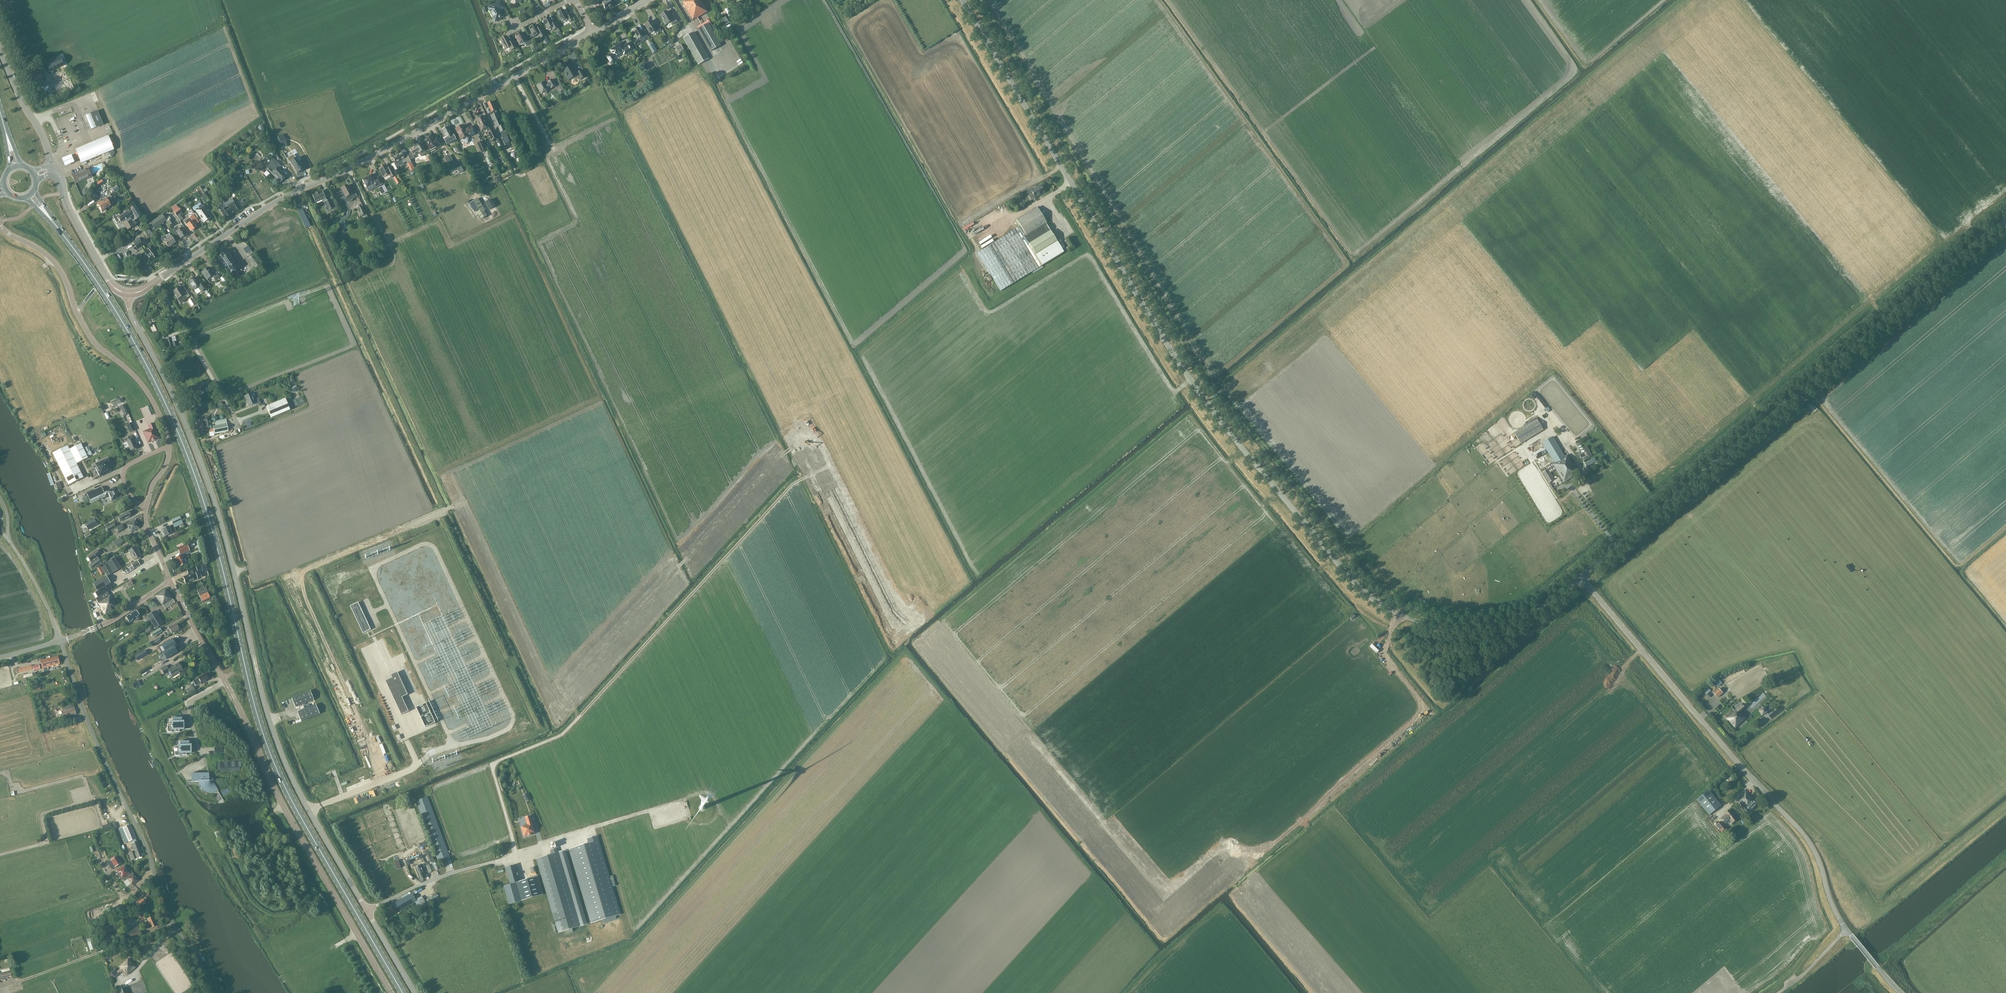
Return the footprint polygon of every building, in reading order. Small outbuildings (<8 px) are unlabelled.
[(602,3),(606,9),(613,6),(616,4),(615,2),(617,1),(617,0),(607,0),(607,1),(602,3)] [(682,2),(692,20),(696,17),(696,18),(707,12),(700,0),(686,0),(682,2)] [(497,4),(489,9),(494,18),(495,18),(496,21),(500,19),(499,19),(503,17),(500,10),(504,8),(500,1),(496,4),(497,4)] [(557,13),(562,22),(568,19),(570,22),(573,21),(570,15),(567,16),(563,10),(557,13)] [(667,11),(660,15),(664,21),(663,21),(665,25),(670,22),(672,25),(677,22),(674,16),(671,17),(667,11)] [(553,31),(555,29),(558,28),(555,23),(552,24),(549,18),(543,21),(548,30),(552,28),(553,31)] [(651,20),(645,24),(647,27),(646,28),(650,33),(653,31),(655,34),(661,30),(657,23),(654,25),(651,20)] [(538,35),(540,39),(545,36),(542,31),(539,32),(535,25),(529,28),(532,33),(529,34),(531,38),(534,37),(538,35)] [(711,52),(720,46),(707,25),(698,30),(711,52)] [(644,41),(643,39),(647,36),(644,31),(642,32),(639,28),(632,32),(637,40),(635,41),(638,45),(644,41)] [(699,65),(701,63),(709,59),(694,32),(683,38),(699,65)] [(521,45),(520,45),(524,42),(526,46),(531,43),(528,37),(525,38),(522,33),(515,36),(518,41),(516,43),(518,46),(521,45)] [(507,37),(500,40),(505,50),(509,47),(511,51),(516,48),(513,41),(510,43),(507,37)] [(624,56),(627,53),(634,49),(630,43),(624,47),(621,43),(617,45),(617,46),(610,51),(611,53),(606,56),(610,64),(613,65),(615,63),(616,61),(615,58),(623,54),(624,56)] [(675,48),(679,54),(684,51),(680,45),(675,48)] [(46,62),(42,63),(45,69),(48,68),(50,71),(63,65),(59,56),(46,62)] [(572,78),(573,79),(575,80),(577,78),(578,80),(584,77),(581,71),(575,74),(571,67),(564,71),(565,74),(564,74),(568,81),(572,78)] [(35,81),(43,78),(43,77),(45,76),(43,73),(41,74),(40,72),(33,75),(35,81)] [(551,89),(555,86),(552,80),(548,82),(549,83),(545,85),(543,83),(537,86),(542,94),(543,93),(544,94),(546,93),(547,92),(546,91),(548,90),(551,88),(551,89)] [(492,101),(487,103),(491,112),(489,113),(496,128),(498,128),(500,133),(501,133),(503,138),(507,136),(503,125),(492,101)] [(97,111),(90,114),(92,118),(96,128),(103,125),(97,111)] [(483,115),(475,119),(481,131),(486,129),(492,141),(497,138),(493,130),(491,131),(483,115)] [(463,125),(455,129),(461,140),(461,141),(462,141),(463,143),(464,143),(468,141),(469,139),(468,138),(475,134),(471,126),(465,129),(463,125)] [(456,140),(449,126),(442,130),(446,137),(443,138),(447,145),(456,140)] [(428,135),(427,137),(428,139),(426,140),(428,143),(427,144),(431,151),(440,145),(436,137),(434,138),(433,136),(432,134),(430,134),(428,135)] [(281,146),(287,144),(283,135),(278,137),(281,146)] [(95,159),(95,158),(108,152),(113,150),(108,136),(75,150),(81,163),(91,159),(91,161),(95,159)] [(482,142),(477,144),(481,153),(486,150),(482,142)] [(426,157),(428,156),(421,143),(416,146),(423,160),(427,158),(426,157)] [(411,162),(409,159),(407,153),(403,155),(401,153),(393,158),(396,164),(396,165),(397,166),(398,167),(400,166),(401,166),(404,164),(404,163),(406,162),(408,164),(411,162)] [(296,159),(293,155),(287,159),(290,164),(291,163),(297,173),(303,170),(296,159)] [(444,158),(449,166),(454,163),(449,155),(444,158)] [(273,158),(264,166),(268,170),(268,169),(280,183),(286,177),(279,169),(281,167),(273,158)] [(459,162),(449,168),(451,172),(457,169),(460,173),(463,171),(459,162)] [(391,167),(388,169),(386,165),(380,169),(384,178),(390,175),(391,177),(395,175),(391,167)] [(75,184),(85,179),(91,177),(88,168),(84,170),(72,175),(75,184)] [(365,178),(363,179),(367,187),(369,191),(375,188),(382,184),(378,177),(375,179),(373,174),(365,178)] [(226,181),(223,183),(230,193),(236,189),(232,183),(231,181),(228,183),(226,181)] [(352,201),(353,198),(357,196),(354,190),(351,191),(348,185),(342,189),(346,198),(346,200),(347,202),(349,203),(352,201)] [(383,190),(385,194),(388,192),(384,185),(378,187),(380,191),(383,190)] [(1030,189),(1026,191),(1029,197),(1033,195),(1035,198),(1045,192),(1040,185),(1030,191),(1030,189)] [(199,188),(196,190),(200,196),(202,199),(206,197),(199,188)] [(316,194),(312,195),(316,203),(322,200),(323,203),(325,202),(329,210),(333,208),(334,212),(337,210),(334,203),(332,204),(330,199),(327,201),(322,191),(319,192),(315,193),(316,194)] [(108,202),(112,199),(110,195),(107,196),(108,198),(106,199),(106,198),(97,203),(102,213),(107,210),(106,209),(111,206),(108,202)] [(222,197),(220,198),(223,204),(229,212),(230,214),(231,214),(232,213),(234,212),(240,209),(237,205),(236,206),(231,198),(226,202),(222,197)] [(469,204),(476,216),(478,215),(481,219),(487,216),(484,211),(485,210),(478,199),(469,204)] [(491,199),(485,203),(489,210),(495,206),(491,199)] [(196,205),(192,208),(194,211),(195,210),(201,219),(201,220),(202,222),(203,222),(204,223),(210,218),(205,211),(208,209),(205,204),(202,206),(201,205),(198,208),(196,205)] [(229,215),(231,214),(230,214),(229,212),(223,204),(218,208),(225,219),(230,216),(229,215)] [(176,205),(171,208),(176,216),(179,214),(182,212),(178,208),(176,205)] [(115,214),(112,216),(117,223),(120,221),(121,223),(122,222),(127,230),(135,226),(132,222),(141,217),(135,206),(130,209),(131,211),(129,212),(128,211),(127,211),(126,207),(122,210),(124,214),(120,217),(119,214),(116,216),(115,214)] [(358,209),(362,217),(367,214),(363,206),(358,209)] [(1064,252),(1050,230),(1046,223),(1047,223),(1047,222),(1037,207),(1017,220),(1017,221),(1015,222),(1018,228),(977,253),(1001,291),(1032,272),(1033,273),(1043,267),(1042,266),(1064,252)] [(302,209),(298,211),(306,228),(310,226),(302,209)] [(154,229),(166,221),(164,218),(162,215),(149,224),(150,226),(149,226),(152,230),(154,229)] [(190,218),(184,222),(187,225),(191,231),(197,228),(195,225),(199,222),(194,215),(190,218)] [(167,222),(171,227),(175,225),(168,216),(164,218),(166,221),(167,222)] [(977,220),(966,225),(967,228),(979,223),(977,220)] [(176,227),(172,230),(176,236),(178,234),(181,239),(186,235),(182,228),(181,228),(180,226),(178,227),(177,228),(176,227)] [(148,227),(145,229),(151,238),(154,236),(148,227)] [(972,236),(974,240),(986,234),(984,230),(972,236)] [(166,236),(161,239),(163,242),(165,241),(168,247),(175,242),(171,236),(171,237),(169,234),(166,236)] [(143,245),(141,242),(139,238),(133,242),(137,249),(143,245)] [(153,241),(159,251),(162,249),(159,245),(158,246),(155,240),(153,241)] [(977,248),(979,251),(991,244),(990,241),(977,248)] [(151,261),(157,257),(154,251),(153,251),(150,246),(147,248),(149,250),(145,253),(151,261)] [(221,256),(218,258),(227,272),(230,270),(233,274),(244,266),(241,261),(240,262),(231,249),(227,252),(226,251),(220,255),(221,256)] [(249,258),(254,265),(258,262),(254,256),(249,258)] [(208,269),(202,272),(207,280),(212,277),(214,281),(219,278),(216,272),(213,274),(212,273),(211,273),(208,269)] [(194,277),(188,282),(194,290),(197,294),(201,292),(206,289),(202,283),(199,285),(194,277)] [(179,287),(172,292),(177,299),(180,303),(180,302),(181,303),(185,301),(184,300),(190,296),(186,291),(183,293),(179,287)] [(162,328),(159,330),(156,324),(150,327),(155,336),(158,334),(159,336),(164,333),(162,328)] [(176,342),(172,343),(170,338),(166,339),(168,349),(177,346),(176,342)] [(255,404),(251,393),(244,396),(248,406),(255,404)] [(285,399),(266,406),(271,418),(289,410),(285,399)] [(1567,419),(1579,439),(1584,436),(1572,416),(1567,419)] [(228,432),(225,419),(215,421),(216,426),(212,426),(214,434),(228,432)] [(1537,419),(1514,433),(1520,444),(1543,430),(1537,419)] [(198,432),(208,430),(206,420),(196,421),(198,432)] [(126,425),(130,433),(135,430),(131,422),(126,425)] [(150,429),(143,432),(148,443),(152,441),(152,443),(152,442),(155,441),(155,442),(155,441),(155,440),(159,438),(152,424),(148,425),(150,429)] [(126,448),(129,447),(130,451),(136,448),(131,436),(127,437),(129,441),(127,442),(124,443),(123,444),(124,447),(126,448)] [(1548,469),(1543,472),(1549,482),(1554,479),(1550,473),(1556,469),(1559,475),(1558,476),(1559,478),(1561,478),(1563,482),(1578,473),(1567,454),(1565,456),(1553,436),(1542,443),(1554,462),(1546,466),(1548,469)] [(88,458),(86,455),(81,444),(69,450),(67,446),(53,454),(68,485),(83,478),(76,464),(88,458)] [(1586,446),(1583,448),(1589,457),(1592,455),(1586,446)] [(1587,467),(1596,461),(1594,458),(1585,464),(1587,467)] [(97,467),(96,468),(100,476),(111,471),(108,465),(110,464),(107,459),(100,462),(95,464),(97,467)] [(111,501),(120,496),(116,487),(106,492),(111,501)] [(87,494),(89,498),(89,500),(103,493),(100,488),(87,494)] [(120,521),(130,516),(128,512),(118,517),(120,521)] [(179,516),(170,520),(173,525),(182,521),(179,516)] [(130,533),(139,528),(135,519),(126,524),(125,522),(121,524),(123,527),(126,525),(130,533)] [(94,520),(85,526),(88,530),(97,525),(94,520)] [(107,532),(115,527),(113,524),(105,528),(107,532)] [(121,524),(116,527),(118,533),(124,529),(123,527),(121,524)] [(168,527),(161,530),(164,536),(175,531),(174,528),(172,525),(172,526),(168,527)] [(187,545),(178,549),(180,554),(189,550),(187,545)] [(134,560),(140,556),(137,551),(138,551),(135,547),(128,551),(134,560)] [(92,569),(101,563),(97,557),(100,555),(97,551),(87,557),(91,563),(89,565),(92,569)] [(181,555),(175,558),(177,563),(176,563),(178,567),(179,567),(180,568),(183,567),(183,565),(188,562),(186,557),(183,558),(181,555)] [(112,573),(121,568),(114,557),(106,562),(107,564),(112,573)] [(107,577),(112,573),(107,564),(101,568),(107,577)] [(196,575),(195,574),(195,573),(197,572),(195,567),(187,571),(189,574),(188,575),(183,577),(186,584),(193,580),(194,581),(198,579),(197,575),(196,575)] [(97,590),(109,583),(106,577),(93,584),(97,590)] [(109,585),(95,593),(98,597),(112,589),(109,585)] [(208,593),(205,588),(205,587),(198,590),(201,596),(199,596),(202,602),(210,598),(207,593),(208,593)] [(165,609),(174,603),(165,589),(154,596),(160,604),(160,603),(162,605),(165,609)] [(108,607),(110,610),(116,607),(109,596),(106,593),(101,597),(102,599),(103,599),(105,600),(104,600),(106,602),(108,606),(109,607),(108,607)] [(104,614),(110,610),(108,607),(109,607),(108,606),(106,602),(104,600),(105,600),(103,599),(102,599),(101,597),(96,600),(98,603),(97,603),(104,614)] [(350,606),(363,633),(371,630),(358,602),(350,606)] [(125,617),(127,619),(126,620),(128,622),(129,623),(133,620),(134,622),(138,619),(137,618),(139,616),(135,610),(125,617)] [(154,629),(163,624),(155,611),(146,616),(154,629)] [(171,633),(178,629),(175,624),(172,626),(171,625),(167,628),(168,628),(165,630),(168,634),(170,632),(171,633)] [(156,634),(161,632),(159,629),(154,632),(152,633),(154,637),(157,636),(156,634)] [(160,642),(158,638),(153,642),(153,641),(150,643),(152,647),(155,645),(160,642)] [(172,639),(161,645),(161,646),(161,645),(165,651),(173,647),(175,645),(172,639)] [(165,651),(163,652),(166,659),(177,653),(177,652),(177,653),(173,647),(165,651)] [(145,650),(134,656),(137,660),(147,654),(145,650)] [(59,664),(58,656),(40,660),(42,668),(59,664)] [(180,675),(183,673),(178,663),(167,669),(165,666),(160,669),(163,675),(168,671),(172,677),(179,673),(180,675)] [(150,666),(140,672),(143,676),(153,670),(150,666)] [(392,677),(385,681),(401,715),(409,711),(402,697),(408,695),(397,672),(391,675),(392,677)] [(209,679),(207,676),(206,676),(205,674),(192,681),(195,687),(209,679)] [(138,681),(132,684),(134,689),(140,685),(138,681)] [(1717,699),(1722,694),(1718,689),(1713,694),(1717,699)] [(310,690),(292,698),(296,707),(314,700),(310,690)] [(1758,695),(1748,705),(1751,708),(1761,698),(1758,695)] [(64,718),(76,715),(73,703),(61,706),(64,718)] [(1741,703),(1725,717),(1735,728),(1745,719),(1743,716),(1744,716),(1740,712),(1745,707),(1741,703)] [(316,704),(297,712),(301,721),(320,713),(316,704)] [(167,724),(167,732),(179,732),(179,730),(183,730),(183,722),(181,722),(181,718),(173,718),(173,722),(171,722),(171,724),(167,724)] [(191,753),(190,745),(188,745),(188,741),(180,741),(180,745),(178,746),(178,748),(174,748),(175,756),(187,755),(187,753),(191,753)] [(187,781),(187,782),(197,782),(198,783),(198,784),(198,785),(199,786),(199,787),(200,788),(201,789),(202,790),(203,791),(204,791),(205,792),(206,792),(207,792),(208,793),(209,793),(210,793),(211,793),(212,792),(213,792),(214,792),(215,791),(216,791),(211,783),(210,784),(209,784),(209,783),(208,783),(208,782),(207,782),(207,781),(208,781),(208,774),(197,774),(197,781),(187,781)] [(1727,774),(1724,776),(1732,784),(1734,781),(1727,774)] [(1709,815),(1721,806),(1708,790),(1696,800),(1709,815)] [(1751,811),(1757,805),(1752,801),(1751,800),(1753,798),(1749,794),(1748,794),(1745,792),(1737,800),(1745,808),(1744,809),(1748,813),(1750,810),(1751,811)] [(450,857),(438,827),(427,797),(416,801),(439,861),(450,857)] [(1732,823),(1738,819),(1731,810),(1725,814),(1726,815),(1721,818),(1725,824),(1730,820),(1732,823)] [(524,826),(521,827),(524,836),(524,837),(528,836),(531,835),(536,833),(535,833),(530,816),(525,817),(527,824),(524,825),(524,826)] [(1726,828),(1725,827),(1721,822),(1716,826),(1721,832),(1726,828)] [(130,825),(125,827),(119,830),(122,837),(121,838),(122,840),(123,839),(125,843),(131,841),(131,843),(131,844),(134,851),(128,853),(131,860),(142,856),(140,852),(141,852),(136,838),(130,825)] [(589,844),(570,849),(591,924),(619,915),(596,836),(590,838),(590,841),(588,842),(589,844)] [(580,926),(557,848),(550,850),(551,854),(536,859),(558,933),(566,930),(567,933),(573,932),(572,928),(580,926)] [(565,850),(559,852),(580,926),(587,924),(565,850)] [(110,860),(115,867),(121,863),(117,856),(110,860)] [(435,862),(432,863),(431,861),(425,863),(429,872),(437,869),(435,862)] [(423,864),(415,867),(420,880),(426,877),(424,873),(426,872),(423,864)] [(510,884),(503,886),(509,905),(521,901),(516,882),(520,881),(515,865),(505,868),(510,884)] [(117,872),(115,873),(119,879),(121,877),(124,881),(127,879),(131,885),(138,881),(131,871),(128,873),(124,867),(117,872)] [(520,881),(516,882),(521,901),(543,895),(538,876),(520,881)] [(147,892),(135,903),(140,909),(146,903),(144,901),(150,896),(147,892)] [(400,910),(416,901),(411,892),(410,893),(410,892),(401,897),(401,898),(392,904),(385,908),(389,916),(396,912),(400,910)] [(148,921),(141,924),(144,930),(151,927),(151,928),(157,925),(153,916),(147,919),(148,921)] [(140,933),(137,926),(126,931),(128,938),(140,933)] [(95,940),(94,937),(86,939),(87,942),(89,950),(96,948),(93,940),(95,940)] [(169,951),(176,942),(170,937),(163,945),(169,951)] [(127,975),(135,967),(128,959),(120,967),(121,968),(117,972),(114,969),(110,973),(115,978),(119,974),(118,973),(120,972),(120,973),(123,971),(127,975)] [(10,970),(0,973),(0,983),(1,983),(0,980),(8,978),(7,977),(11,976),(10,970)]
